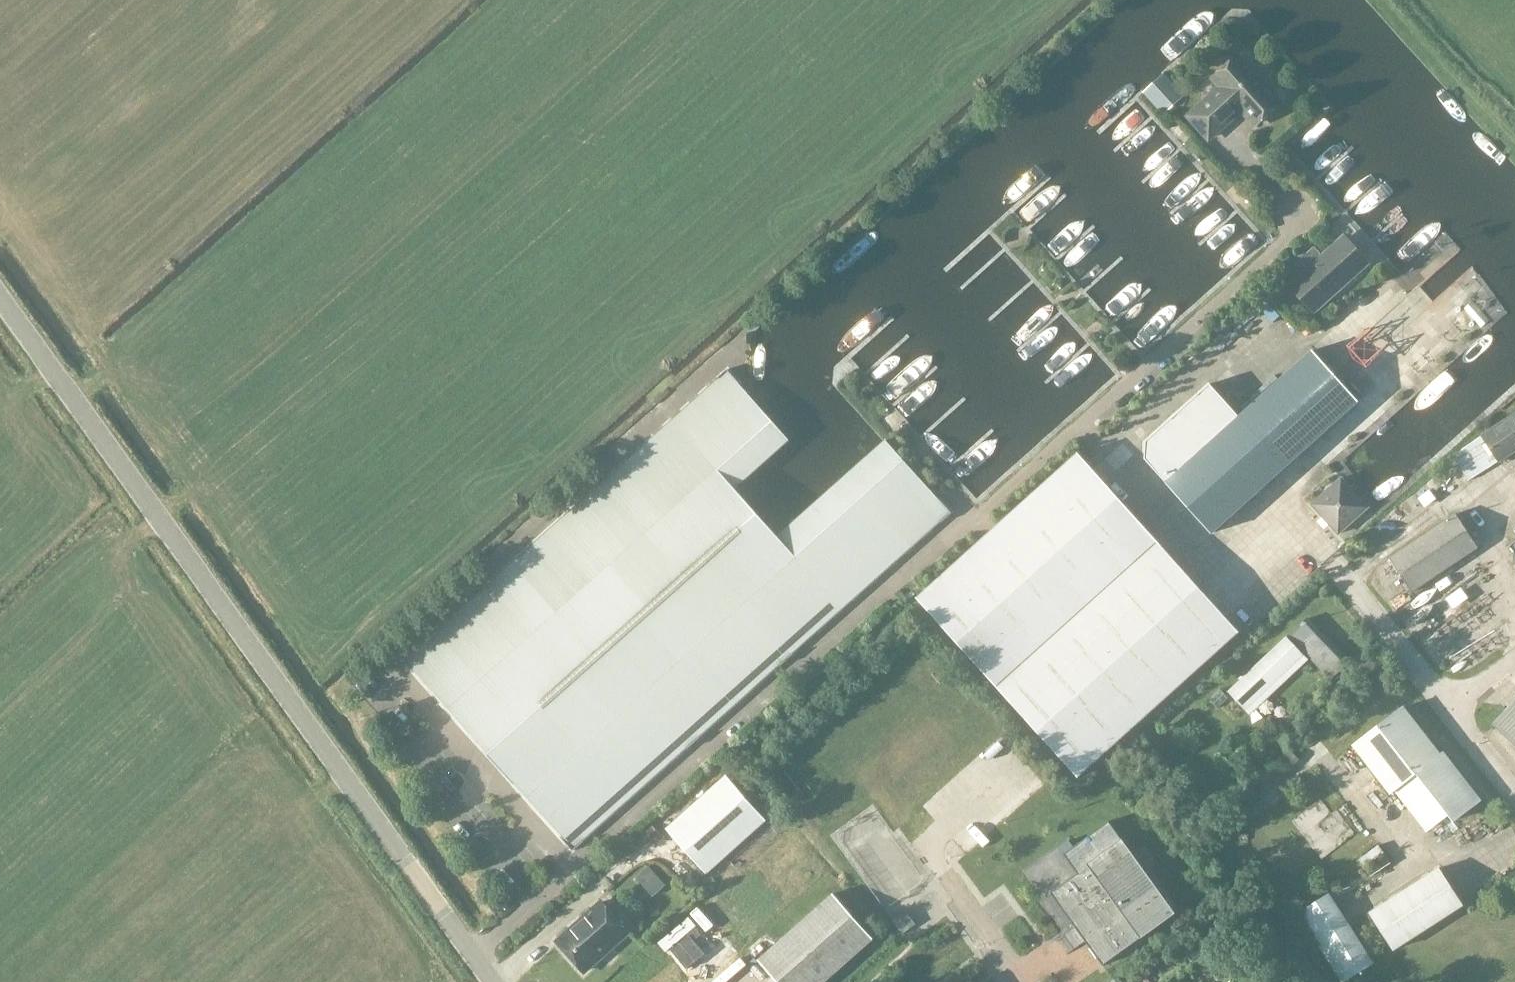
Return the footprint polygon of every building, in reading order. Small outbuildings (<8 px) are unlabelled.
[(1220,87),(1188,117),(1208,139),(1231,118),(1228,114),(1237,106),(1254,125),(1278,103),(1238,57),(1213,79),(1220,87)] [(1162,73),(1141,92),(1162,115),(1183,96),(1162,73)] [(1322,256),(1314,247),(1284,273),(1292,282),(1290,285),(1314,311),(1346,282),(1345,282),(1363,265),(1340,240),(1322,256)] [(1312,351),(1239,417),(1209,384),(1145,441),(1144,459),(1166,483),(1211,534),(1245,503),(1358,402),(1312,351)] [(788,440),(741,387),(738,383),(726,369),(715,379),(716,380),(623,464),(622,463),(609,474),(610,475),(529,547),(528,546),(516,557),(517,558),(413,651),(412,650),(401,660),(413,673),(414,673),(560,837),(560,838),(572,851),(583,842),(582,840),(686,748),(687,749),(699,737),(698,736),(779,665),(780,666),(793,654),(792,653),(939,522),(940,523),(951,513),(939,500),(938,500),(885,440),(777,536),(734,488),(788,440)] [(1514,450),(1514,413),(1482,435),(1499,461),(1514,450)] [(1238,632),(1158,543),(1077,454),(917,598),(1078,777),(1238,632)] [(1341,478),(1311,505),(1338,535),(1368,508),(1341,478)] [(1455,513),(1388,558),(1411,591),(1477,546),(1455,513)] [(1349,662),(1307,618),(1288,636),(1330,680),(1349,662)] [(1285,638),(1228,692),(1244,710),(1301,656),(1285,638)] [(1218,688),(1206,697),(1215,709),(1227,700),(1218,688)] [(1514,746),(1514,700),(1492,724),(1514,746)] [(1452,823),(1481,801),(1442,750),(1439,753),(1402,705),(1351,744),(1390,795),(1397,790),(1427,830),(1446,815),(1452,823)] [(1327,781),(1338,776),(1321,741),(1297,752),(1307,773),(1320,766),(1327,781)] [(765,821),(725,776),(665,829),(705,874),(765,821)] [(1337,811),(1327,816),(1321,803),(1293,817),(1313,858),(1351,840),(1337,811)] [(859,882),(899,869),(880,810),(840,823),(859,882)] [(1174,913),(1108,821),(1075,845),(1062,854),(1076,874),(1049,893),(1079,934),(1101,966),(1174,913)] [(651,825),(638,836),(646,845),(659,834),(651,825)] [(1368,879),(1390,866),(1376,842),(1354,855),(1368,879)] [(648,866),(635,878),(652,897),(665,885),(648,866)] [(1439,867),(1369,913),(1392,949),(1462,904),(1439,867)] [(1340,896),(1343,910),(1364,905),(1361,892),(1340,896)] [(757,960),(776,981),(823,981),(872,938),(831,893),(757,960)] [(1373,963),(1328,893),(1297,913),(1341,981),(1343,981),(1373,963)] [(583,972),(627,932),(600,902),(556,942),(583,972)] [(1286,964),(1300,981),(1323,981),(1301,953),(1286,964)]
